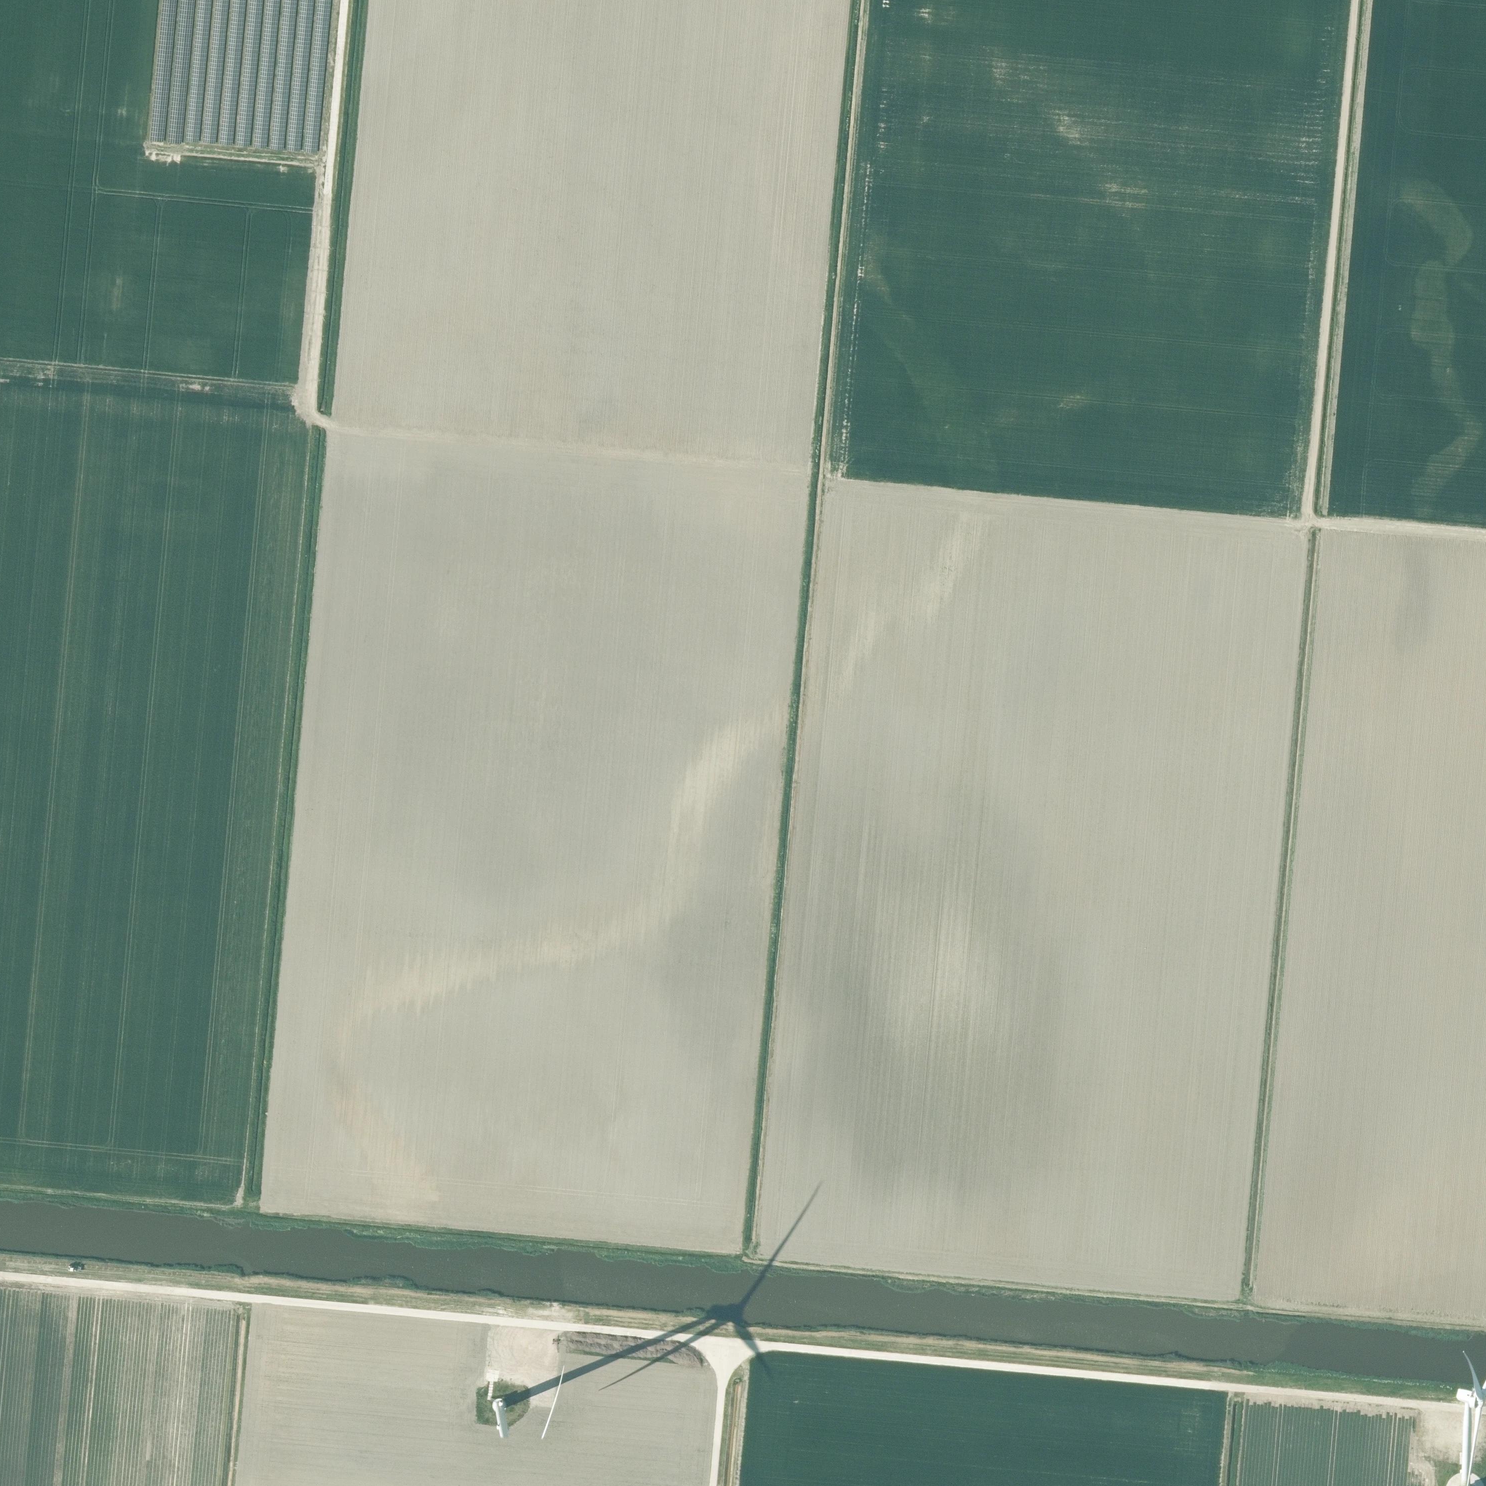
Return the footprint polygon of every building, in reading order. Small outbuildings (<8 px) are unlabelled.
[(494,1405),(494,1406),(494,1407),(495,1408),(495,1409),(496,1409),(496,1410),(497,1410),(498,1410),(498,1411),(499,1411),(500,1411),(500,1410),(501,1410),(502,1410),(502,1409),(503,1409),(503,1408),(504,1408),(504,1407),(504,1406),(504,1405),(504,1404),(503,1403),(503,1402),(502,1402),(502,1401),(501,1401),(500,1401),(499,1401),(498,1401),(497,1401),(496,1402),(495,1402),(495,1403),(495,1404),(494,1404),(494,1405)]
